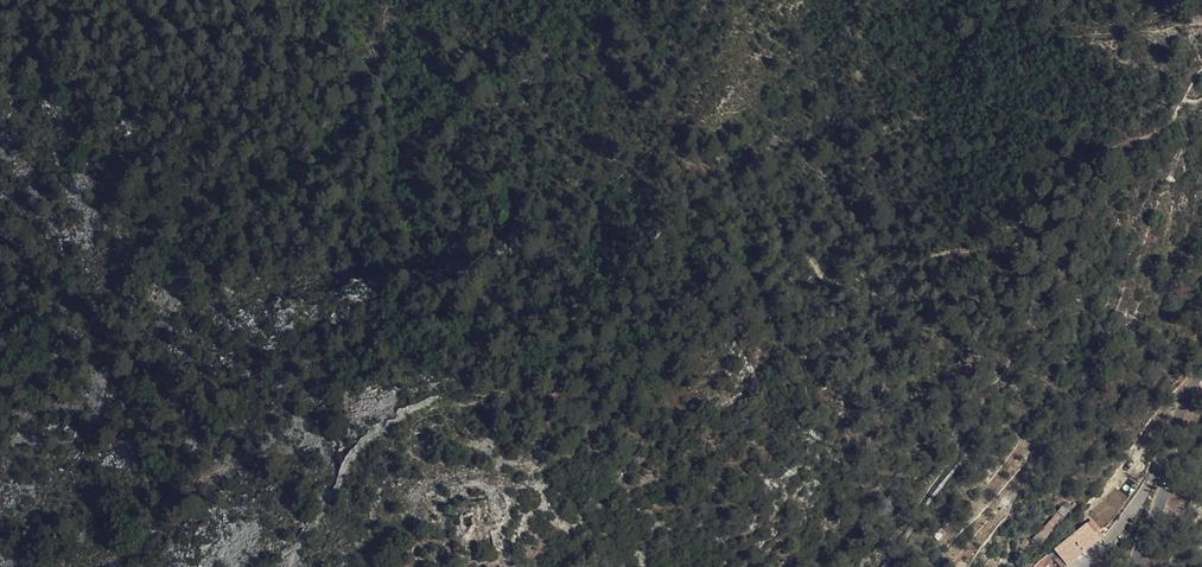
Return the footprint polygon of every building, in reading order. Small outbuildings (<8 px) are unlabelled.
[(1051,547),(1054,551),(1050,555),(1060,566),(1061,566),(1096,537),(1092,532),(1081,521),(1051,547)]
